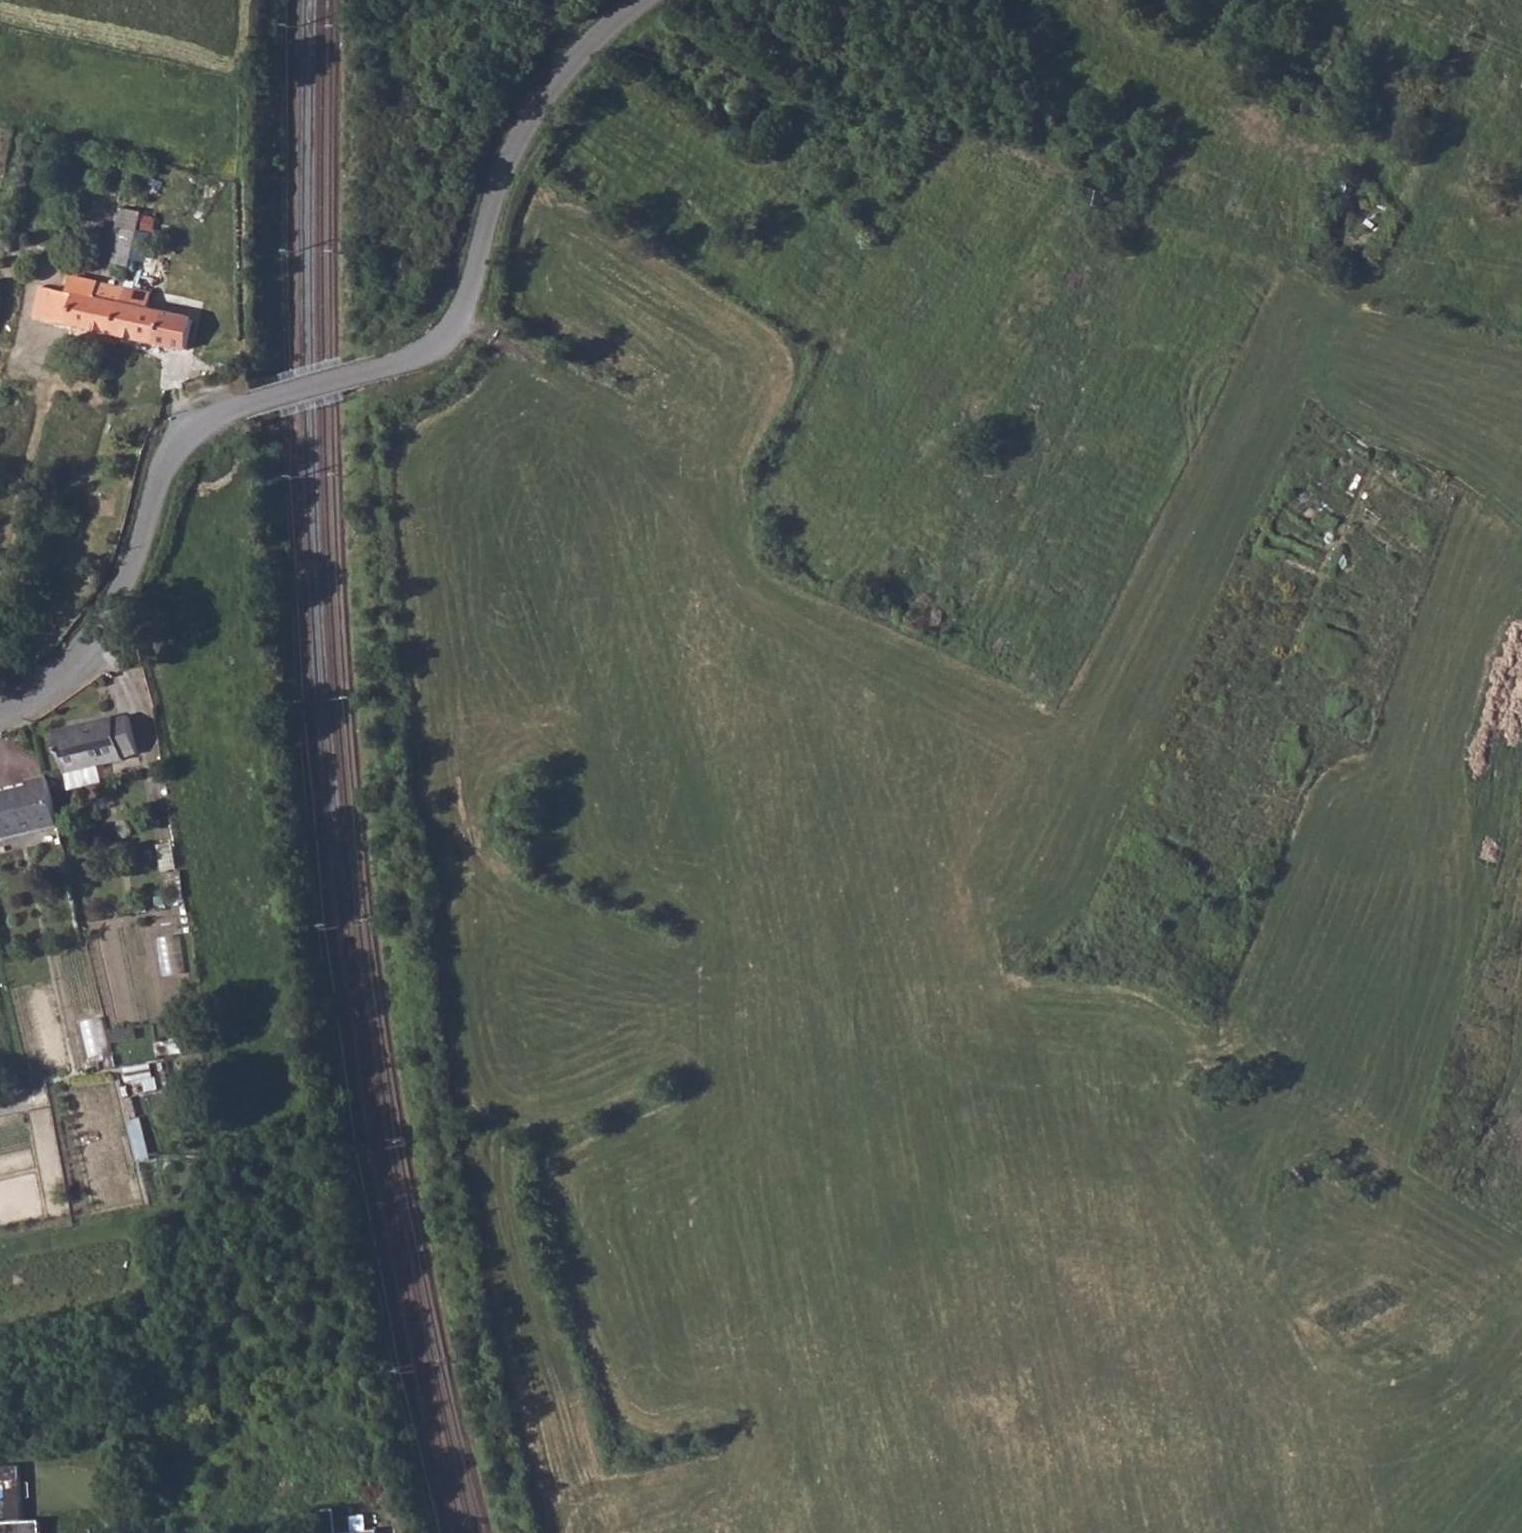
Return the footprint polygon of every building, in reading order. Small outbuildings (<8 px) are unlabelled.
[(124,227),(122,238),(137,242),(139,231),(124,227)] [(122,238),(117,263),(131,266),(137,242),(122,238)] [(47,317),(116,332),(127,286),(129,279),(124,278),(123,283),(75,273),(70,290),(54,287),(47,317)] [(127,286),(116,332),(188,348),(195,317),(149,308),(152,291),(127,286)] [(113,716),(55,730),(65,772),(123,759),(123,756),(136,753),(128,716),(114,719),(113,716)] [(48,775),(28,780),(28,785),(0,792),(0,837),(59,824),(48,780),(48,775)] [(185,971),(183,938),(164,939),(166,973),(185,971)] [(42,1522),(0,1524),(0,1532),(42,1532),(42,1522)]
